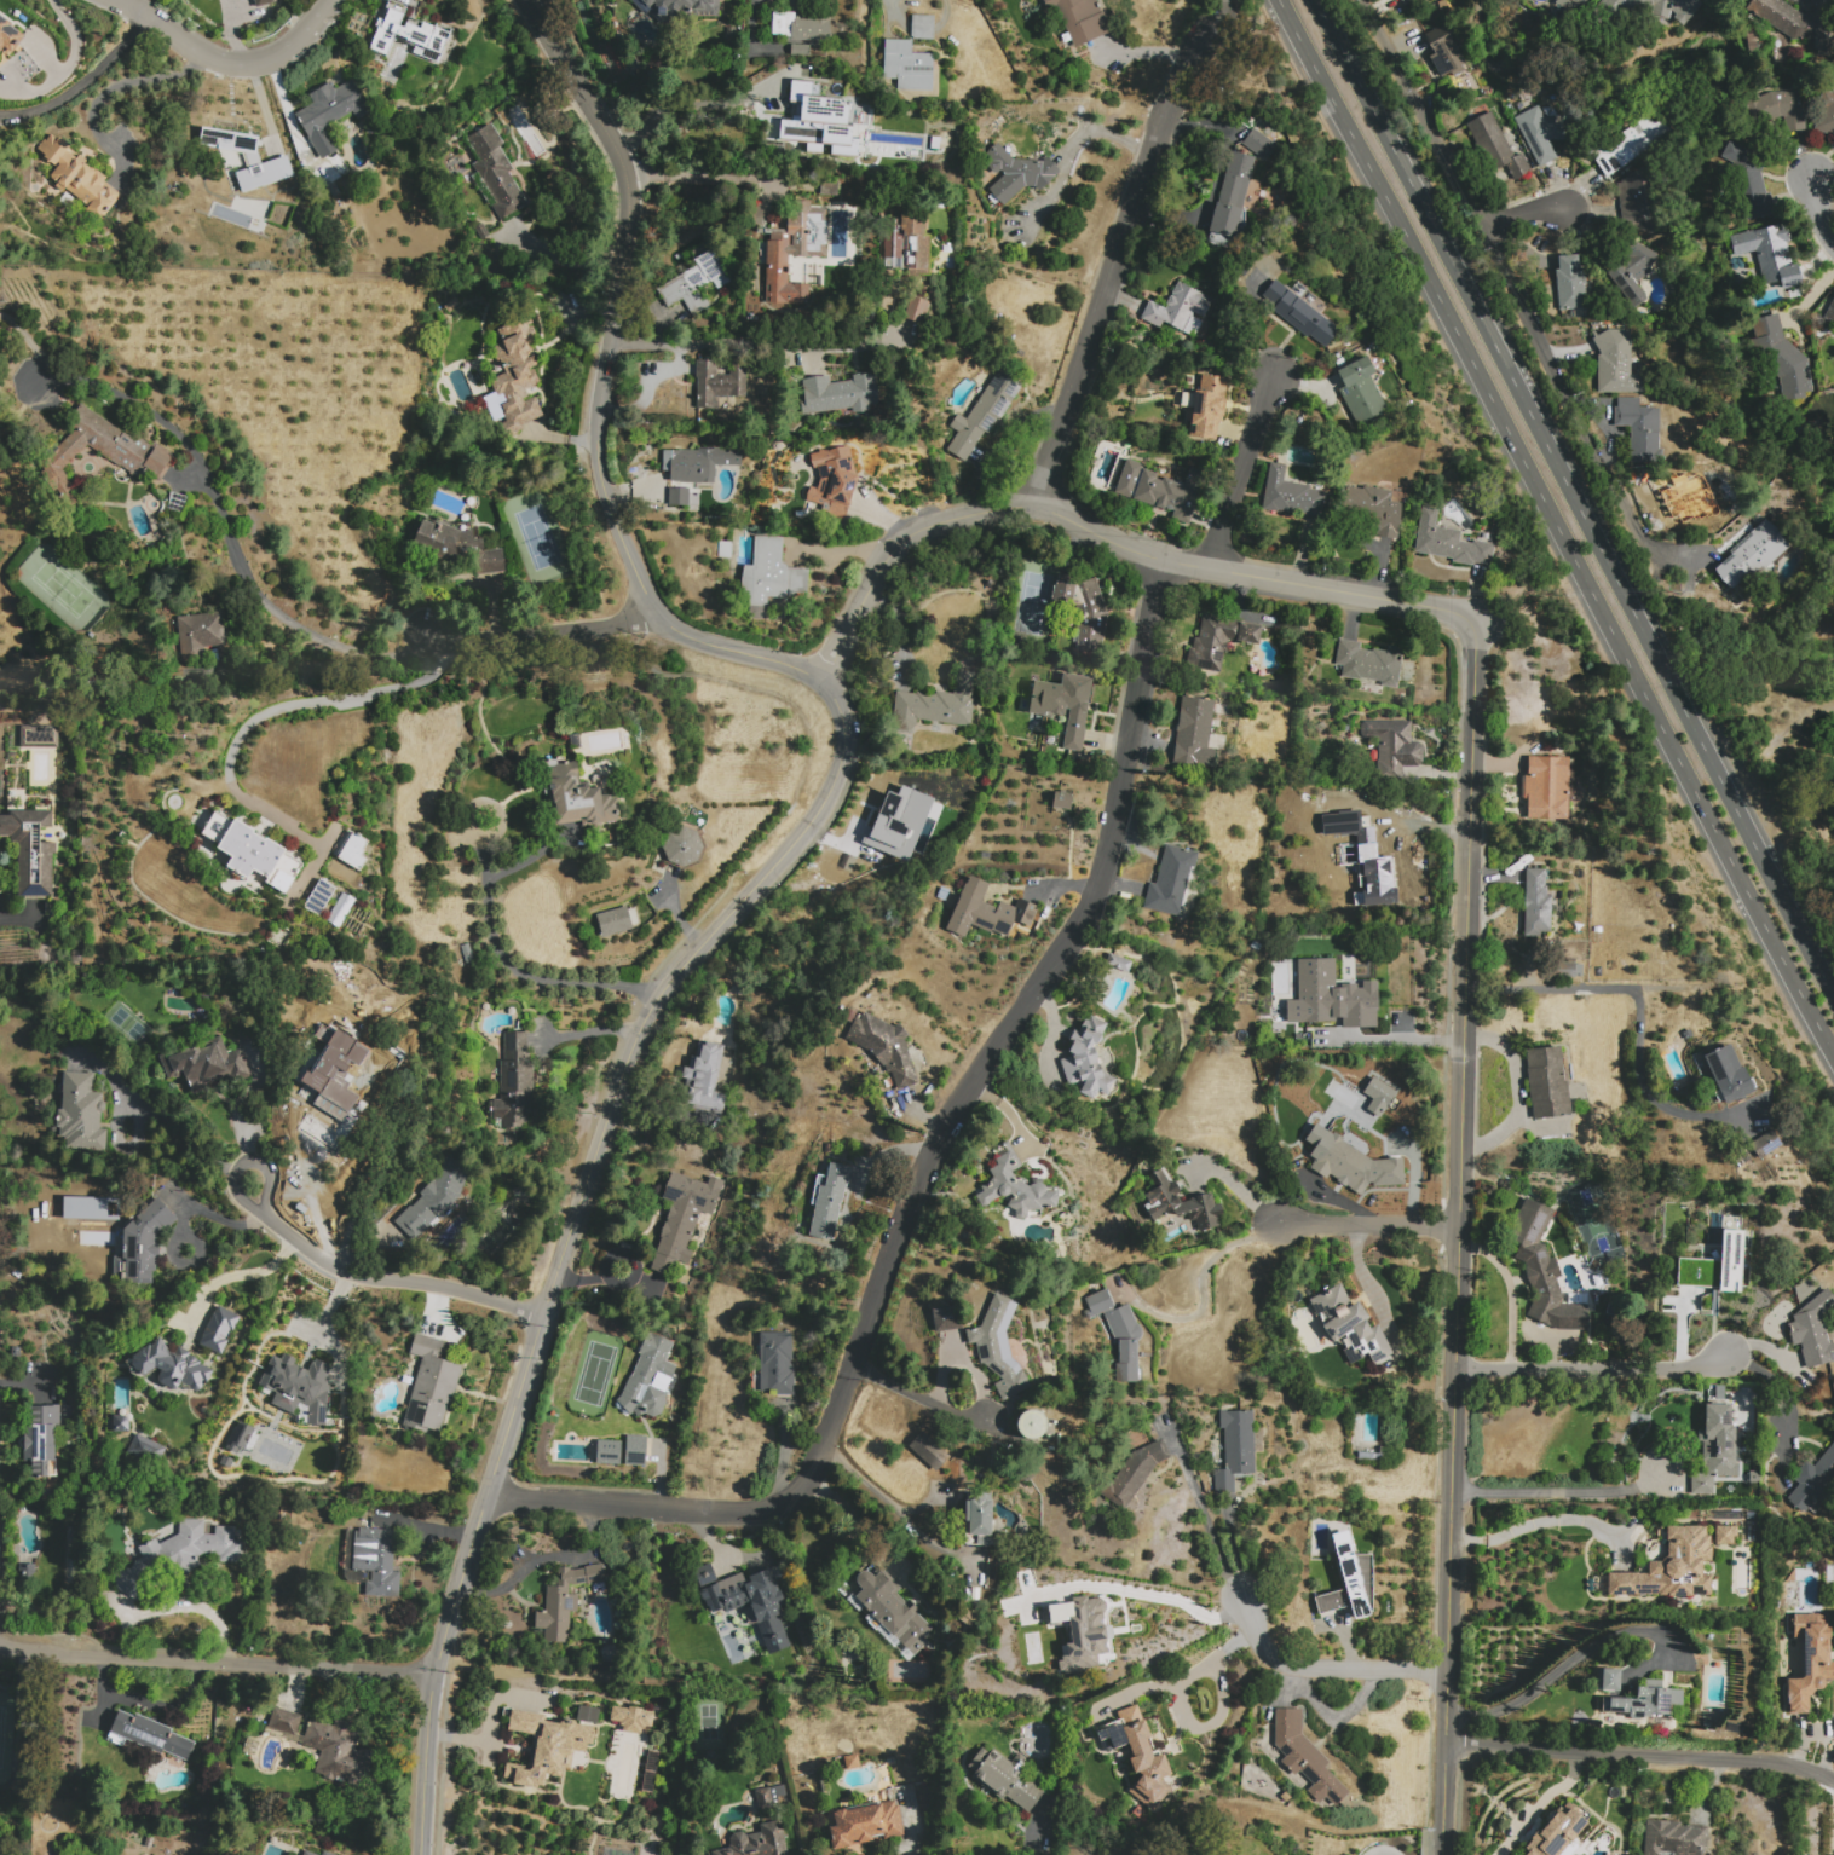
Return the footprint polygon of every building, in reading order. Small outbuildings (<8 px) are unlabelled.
[(255,8),(253,0),(275,0),(276,2),(255,8)] [(645,18),(627,0),(720,0),(720,19),(692,18),(692,21),(675,21),(676,15),(675,16),(674,16),(671,16),(670,15),(669,15),(668,15),(668,13),(667,13),(667,18),(659,25),(648,15),(645,18)] [(1049,13),(1043,0),(1083,0),(1096,0),(1101,12),(1102,12),(1112,31),(1074,48),(1057,10),(1049,13)] [(1592,11),(1601,0),(1699,0),(1702,2),(1683,25),(1673,17),(1677,13),(1669,7),(1668,17),(1651,15),(1653,6),(1640,7),(1634,16),(1625,7),(1607,30),(1594,21),(1598,16),(1592,11)] [(1832,35),(1833,35),(1833,56),(1815,57),(1813,39),(1789,40),(1789,37),(1744,10),(1751,0),(1780,0),(1801,13),(1815,13),(1813,7),(1811,7),(1811,0),(1833,0),(1833,19),(1830,19),(1832,35)] [(390,1),(406,8),(399,25),(404,28),(406,23),(420,29),(423,22),(433,27),(436,23),(445,27),(446,23),(454,25),(452,29),(461,33),(445,67),(413,52),(416,46),(411,44),(410,45),(404,42),(405,40),(396,35),(386,57),(368,48),(377,28),(375,27),(379,18),(381,19),(390,1)] [(208,16),(208,7),(221,7),(221,16),(208,16)] [(772,35),(772,12),(795,13),(795,15),(814,16),(814,13),(830,13),(829,47),(811,47),(811,44),(785,42),(785,35),(772,35)] [(4,47),(0,52),(0,15),(25,34),(13,53),(4,47)] [(934,16),(933,39),(915,39),(911,39),(912,15),(934,16)] [(1465,71),(1460,74),(1463,77),(1454,81),(1452,76),(1442,82),(1429,57),(1434,54),(1425,37),(1444,27),(1466,63),(1461,65),(1465,71)] [(886,40),(911,40),(911,53),(933,54),(932,91),(896,89),(898,79),(884,79),(886,40)] [(791,45),(809,45),(809,56),(791,56),(791,45)] [(308,94),(330,81),(335,89),(353,79),(365,100),(367,99),(373,110),(358,120),(353,111),(325,127),(339,149),(321,158),(295,114),(315,103),(308,94)] [(779,141),(782,121),(792,121),(792,116),(798,117),(800,115),(795,115),(796,110),(789,110),(791,81),(813,82),(813,85),(820,86),(819,98),(841,99),(841,103),(846,103),(846,105),(848,105),(847,127),(853,127),(852,138),(859,139),(857,157),(831,155),(831,146),(823,145),(821,155),(802,154),(803,144),(779,141)] [(1810,131),(1782,132),(1782,117),(1778,119),(1771,122),(1755,141),(1731,129),(1742,112),(1744,110),(1740,98),(1754,92),(1757,97),(1769,92),(1796,91),(1798,106),(1805,106),(1805,108),(1810,108),(1810,131)] [(1833,91),(1833,136),(1827,133),(1826,134),(1813,129),(1817,120),(1818,120),(1823,110),(1817,106),(1823,91),(1832,93),(1833,91)] [(1575,128),(1574,144),(1553,143),(1550,145),(1558,161),(1540,171),(1516,120),(1539,110),(1542,117),(1565,119),(1565,128),(1575,128)] [(1466,123),(1490,111),(1513,158),(1521,154),(1523,157),(1532,174),(1515,183),(1507,168),(1490,175),(1476,146),(1477,146),(1466,123)] [(1607,180),(1593,158),(1585,160),(1584,138),(1622,135),(1649,116),(1665,143),(1607,180)] [(518,209),(501,220),(492,207),(494,207),(479,184),(483,181),(472,166),(479,161),(466,139),(491,123),(504,144),(498,148),(513,169),(508,173),(529,204),(519,210),(518,209)] [(202,127),(259,137),(256,149),(261,164),(287,156),(294,177),(243,193),(236,173),(249,168),(244,152),(198,145),(202,127)] [(1242,146),(1253,132),(1267,141),(1268,139),(1271,143),(1270,144),(1285,154),(1278,164),(1270,158),(1267,163),(1242,146)] [(54,139),(58,143),(60,140),(73,149),(68,155),(77,162),(80,157),(87,163),(86,166),(96,174),(97,173),(108,180),(102,189),(109,195),(105,200),(114,207),(99,224),(87,214),(91,209),(67,191),(63,196),(57,190),(58,187),(56,185),(50,180),(56,174),(60,167),(58,166),(56,169),(54,169),(44,160),(46,157),(38,151),(45,143),(47,144),(52,138),(54,139)] [(1770,193),(1775,213),(1743,220),(1730,174),(1732,163),(1721,157),(1730,141),(1766,162),(1760,173),(1766,193),(1770,193)] [(1004,207),(988,191),(1004,174),(985,155),(997,143),(1013,160),(1038,161),(1040,163),(1045,157),(1059,171),(1038,191),(1034,187),(1025,186),(1004,207)] [(1235,242),(1210,235),(1218,206),(1219,206),(1233,155),(1256,161),(1252,175),(1253,175),(1241,221),(1244,221),(1241,232),(1239,231),(1235,242)] [(1622,184),(1643,171),(1659,168),(1662,192),(1655,193),(1661,232),(1645,235),(1630,230),(1628,221),(1622,221),(1617,186),(1624,185),(1622,184)] [(209,216),(213,203),(230,208),(233,198),(273,204),(263,235),(223,220),(209,216)] [(757,226),(749,224),(756,203),(771,208),(769,212),(784,212),(784,219),(792,219),(792,201),(811,201),(811,209),(826,209),(826,258),(792,256),(792,255),(788,255),(788,284),(808,284),(808,305),(766,304),(767,241),(771,241),(771,233),(757,233),(757,226)] [(900,212),(922,213),(922,236),(930,236),(929,276),(902,276),(904,236),(905,236),(905,232),(900,232),(900,212)] [(1803,285),(1780,291),(1778,284),(1760,289),(1752,253),(1743,255),(1744,260),(1734,264),(1726,237),(1755,230),(1784,223),(1789,243),(1787,243),(1792,265),(1796,264),(1803,285)] [(489,235),(480,241),(473,229),(481,224),(489,235)] [(1651,267),(1654,271),(1634,284),(1636,287),(1648,302),(1633,313),(1597,264),(1614,252),(1622,264),(1631,258),(1624,253),(1631,239),(1657,254),(1651,267)] [(669,311),(658,293),(698,268),(696,262),(715,252),(729,276),(727,277),(732,284),(719,293),(714,285),(700,293),(698,289),(696,290),(698,294),(692,296),(693,299),(699,295),(703,302),(705,300),(713,311),(694,322),(684,302),(669,311)] [(1559,260),(1578,259),(1580,272),(1586,271),(1587,287),(1584,287),(1586,311),(1561,313),(1557,273),(1561,273),(1559,260)] [(1212,300),(1204,318),(1194,313),(1183,333),(1163,322),(1159,329),(1140,319),(1149,300),(1165,308),(1178,282),(1212,300)] [(1340,334),(1326,351),(1311,339),(1309,341),(1273,313),(1276,308),(1264,299),(1276,283),(1290,294),(1291,293),(1303,304),(1304,302),(1326,319),(1325,322),(1340,334)] [(929,302),(921,324),(904,318),(911,296),(929,302)] [(1823,317),(1833,296),(1833,323),(1823,317)] [(1782,401),(1781,391),(1780,380),(1765,368),(1760,357),(1753,357),(1749,341),(1755,339),(1751,320),(1778,314),(1782,337),(1807,359),(1812,391),(1812,392),(1805,393),(1805,398),(1782,401)] [(483,399),(495,393),(489,381),(506,374),(500,360),(497,362),(494,356),(496,347),(503,343),(496,330),(529,316),(532,323),(527,325),(529,328),(532,326),(538,340),(527,345),(531,351),(526,353),(529,358),(532,356),(537,365),(529,369),(530,371),(534,370),(540,382),(525,389),(527,397),(523,399),(524,403),(535,397),(543,415),(521,426),(523,429),(506,438),(500,424),(507,421),(504,416),(494,421),(483,399)] [(1643,378),(1643,395),(1599,395),(1598,359),(1602,357),(1593,342),(1594,341),(1592,336),(1601,331),(1603,335),(1609,333),(1631,334),(1632,378),(1643,378)] [(1371,377),(1383,400),(1384,401),(1382,403),(1388,414),(1357,428),(1344,401),(1339,393),(1346,389),(1338,375),(1367,359),(1374,375),(1371,377)] [(746,368),(746,400),(714,399),(714,411),(698,411),(698,381),(697,381),(697,364),(717,364),(717,378),(731,378),(732,368),(746,368)] [(947,450),(958,432),(950,427),(957,415),(965,420),(998,369),(1021,383),(998,420),(996,417),(986,433),(982,430),(965,461),(947,450)] [(1227,378),(1224,399),(1225,399),(1223,418),(1222,418),(1221,423),(1218,423),(1216,440),(1192,437),(1193,426),(1190,426),(1187,422),(1188,410),(1193,408),(1173,405),(1176,389),(1187,391),(1187,393),(1194,394),(1194,389),(1199,389),(1201,375),(1227,378)] [(878,404),(807,415),(802,380),(827,376),(830,385),(873,377),(878,404)] [(1663,452),(1663,466),(1631,466),(1632,429),(1615,429),(1615,410),(1619,410),(1619,401),(1640,401),(1640,410),(1661,410),(1660,451),(1663,452)] [(41,468),(59,450),(76,433),(69,428),(71,423),(83,405),(138,443),(139,438),(155,449),(155,447),(174,460),(158,482),(148,474),(142,481),(134,478),(134,476),(88,447),(63,472),(81,499),(69,508),(41,468)] [(823,491),(819,467),(818,467),(812,468),(811,455),(818,453),(817,452),(831,450),(831,452),(850,449),(854,475),(859,476),(844,520),(820,513),(823,505),(806,501),(811,487),(823,491)] [(664,474),(664,453),(699,455),(699,451),(742,451),(742,469),(715,468),(715,486),(679,486),(679,491),(690,491),(690,509),(669,508),(670,491),(671,491),(671,474),(664,474)] [(1114,493),(1126,460),(1144,466),(1143,468),(1158,473),(1155,478),(1161,480),(1163,478),(1175,481),(1182,458),(1192,462),(1190,467),(1206,473),(1189,524),(1171,518),(1173,509),(1172,510),(1171,510),(1169,510),(1167,509),(1166,509),(1165,508),(1165,504),(1164,510),(1114,493)] [(1284,481),(1310,486),(1309,490),(1325,492),(1320,519),(1279,512),(1262,509),(1270,463),(1286,466),(1284,481)] [(1659,496),(1653,481),(1671,473),(1671,474),(1676,472),(1678,476),(1685,473),(1689,481),(1699,476),(1706,491),(1696,496),(1699,499),(1708,495),(1715,510),(1682,526),(1666,492),(1659,496)] [(1390,501),(1401,503),(1400,519),(1395,531),(1398,532),(1396,539),(1374,534),(1376,530),(1366,527),(1367,522),(1340,518),(1346,486),(1362,490),(1362,486),(1391,491),(1390,501)] [(1494,544),(1490,565),(1473,562),(1472,566),(1452,562),(1452,559),(1415,551),(1423,508),(1438,510),(1435,527),(1461,532),(1459,542),(1472,544),(1473,541),(1494,544)] [(462,532),(472,531),(473,541),(481,539),(483,551),(503,549),(506,571),(478,574),(475,554),(451,556),(449,562),(411,545),(422,519),(436,525),(437,521),(462,532)] [(1731,590),(1714,571),(1731,555),(1729,553),(1764,521),(1778,532),(1789,549),(1752,580),(1748,576),(1731,590)] [(755,538),(783,539),(782,562),(788,568),(809,570),(807,595),(795,594),(795,597),(786,596),(786,599),(768,597),(767,608),(749,607),(749,595),(742,595),(744,566),(754,566),(755,538)] [(1082,605),(1051,601),(1054,585),(1055,585),(1057,573),(1079,577),(1078,584),(1095,578),(1107,613),(1102,642),(1102,646),(1098,649),(1097,651),(1091,652),(1075,648),(1077,643),(1072,642),(1074,629),(1082,618),(1083,608),(1082,605)] [(226,645),(203,647),(204,660),(183,663),(178,618),(223,613),(226,645)] [(1203,614),(1262,625),(1258,646),(1228,640),(1225,652),(1224,652),(1219,675),(1186,669),(1189,648),(1193,648),(1194,637),(1198,638),(1203,614)] [(1396,689),(1382,687),(1382,682),(1342,676),(1343,665),(1334,664),(1338,640),(1360,643),(1360,649),(1372,652),(1372,649),(1386,652),(1388,646),(1403,648),(1396,689)] [(970,727),(896,716),(900,692),(916,694),(917,692),(935,694),(935,692),(952,694),(956,670),(975,672),(971,697),(975,697),(970,727)] [(1063,674),(1092,678),(1084,726),(1085,726),(1082,752),(1063,749),(1069,710),(1066,709),(1065,715),(1046,712),(1045,716),(1028,712),(1034,682),(1061,686),(1063,674)] [(1182,697),(1213,700),(1207,749),(1215,750),(1212,768),(1205,767),(1205,769),(1173,764),(1182,697)] [(1403,781),(1378,781),(1377,736),(1365,736),(1361,735),(1361,724),(1365,722),(1411,721),(1412,742),(1418,742),(1421,746),(1421,762),(1418,767),(1402,767),(1403,781)] [(34,727),(57,727),(57,746),(34,746),(34,727)] [(1527,819),(1528,802),(1524,802),(1524,775),(1528,776),(1528,757),(1530,757),(1569,758),(1567,820),(1527,819)] [(555,826),(552,805),(547,807),(542,767),(544,767),(543,762),(556,759),(558,764),(576,762),(579,787),(589,786),(589,788),(600,787),(601,796),(611,793),(611,798),(617,798),(621,821),(583,827),(582,821),(555,826)] [(1071,794),(1053,792),(1051,807),(1069,809),(1071,794)] [(1362,810),(1371,879),(1373,879),(1377,906),(1343,909),(1343,907),(1338,907),(1336,894),(1340,892),(1339,884),(1337,884),(1331,833),(1322,834),(1320,813),(1325,811),(1325,813),(1334,813),(1334,811),(1346,810),(1346,813),(1362,810)] [(11,836),(0,836),(0,816),(11,816),(11,811),(52,811),(52,896),(18,896),(18,840),(11,840),(11,836)] [(286,850),(284,853),(304,865),(286,895),(266,883),(260,892),(258,894),(253,892),(242,886),(238,891),(235,894),(227,894),(224,891),(220,888),(219,883),(220,878),(223,874),(232,857),(218,848),(219,845),(201,833),(214,811),(233,822),(236,819),(255,831),(254,833),(265,839),(266,838),(286,850)] [(863,814),(895,816),(893,844),(878,843),(860,871),(854,867),(840,889),(821,877),(863,814)] [(668,833),(684,826),(698,833),(703,848),(697,861),(682,867),(669,861),(662,846),(668,833)] [(333,855),(347,831),(368,843),(361,856),(367,860),(359,871),(333,855)] [(609,833),(618,832),(619,840),(610,842),(609,833)] [(1181,918),(1144,908),(1150,883),(1155,884),(1165,845),(1198,854),(1181,918)] [(1526,871),(1545,871),(1545,886),(1547,886),(1547,896),(1551,896),(1550,934),(1540,932),(1540,937),(1524,937),(1526,871)] [(356,901),(339,929),(327,921),(331,915),(330,911),(341,892),(356,901)] [(1019,898),(1036,906),(1033,912),(1036,913),(1031,921),(1030,920),(1027,926),(1013,920),(988,920),(988,925),(958,925),(958,900),(977,900),(977,896),(1007,896),(1007,907),(1015,906),(1019,898)] [(599,940),(593,917),(627,906),(628,909),(635,907),(640,924),(633,925),(634,930),(599,940)] [(468,943),(474,963),(465,965),(458,946),(468,943)] [(1127,973),(1106,965),(1109,954),(1132,961),(1127,973)] [(1336,959),(1336,1001),(1342,1001),(1342,1005),(1376,1004),(1376,1028),(1336,1029),(1336,1023),(1307,1023),(1307,1004),(1297,1004),(1297,960),(1336,959)] [(1582,965),(1582,977),(1575,977),(1575,978),(1556,978),(1557,963),(1567,963),(1567,959),(1575,959),(1575,960),(1575,965),(1582,965)] [(330,1035),(316,1025),(330,1005),(345,1015),(330,1035)] [(918,1083),(896,1091),(888,1065),(882,1068),(870,1052),(844,1040),(855,1017),(860,1019),(864,1012),(894,1028),(899,1023),(909,1035),(904,1039),(918,1083)] [(1102,1075),(1113,1081),(1106,1096),(1097,1091),(1095,1097),(1094,1096),(1092,1099),(1079,1092),(1084,1082),(1068,1087),(1061,1061),(1072,1057),(1069,1051),(1074,1040),(1084,1045),(1083,1041),(1072,1036),(1074,1030),(1079,1033),(1079,1030),(1085,1018),(1089,1019),(1090,1016),(1107,1024),(1102,1034),(1102,1038),(1100,1042),(1097,1042),(1096,1046),(1094,1045),(1092,1048),(1094,1048),(1097,1059),(1096,1059),(1097,1065),(1100,1064),(1102,1075)] [(504,1033),(527,1033),(526,1061),(534,1061),(534,1091),(530,1091),(530,1113),(526,1113),(526,1127),(496,1127),(496,1119),(492,1119),(492,1100),(501,1100),(501,1061),(504,1061),(504,1033)] [(220,1036),(227,1054),(241,1048),(250,1073),(184,1098),(167,1058),(220,1036)] [(721,1114),(684,1105),(690,1079),(681,1076),(684,1067),(688,1068),(691,1056),(696,1057),(699,1040),(717,1045),(717,1048),(723,1050),(713,1092),(726,1096),(721,1114)] [(1735,1099),(1725,1104),(1723,1100),(1718,1102),(1713,1092),(1719,1090),(1717,1087),(1712,1090),(1706,1076),(1712,1073),(1703,1056),(1729,1044),(1740,1068),(1742,1067),(1753,1091),(1744,1096),(1746,1098),(1736,1103),(1735,1099)] [(1534,1119),(1526,1051),(1559,1046),(1564,1081),(1567,1081),(1570,1115),(1534,1119)] [(296,1109),(315,1083),(295,1070),(306,1054),(325,1068),(329,1062),(345,1071),(336,1083),(344,1087),(338,1096),(342,1099),(344,1098),(347,1100),(347,1102),(354,1108),(350,1115),(356,1120),(348,1131),(324,1115),(318,1125),(296,1109)] [(63,1073),(87,1074),(87,1071),(94,1073),(94,1082),(92,1082),(92,1091),(102,1092),(102,1100),(104,1102),(105,1105),(105,1108),(104,1110),(103,1113),(100,1114),(99,1129),(105,1129),(104,1154),(68,1151),(68,1139),(59,1139),(63,1073)] [(1395,1091),(1371,1076),(1361,1093),(1371,1099),(1364,1110),(1379,1118),(1395,1091)] [(1781,1145),(1760,1160),(1751,1144),(1771,1131),(1781,1145)] [(1372,1161),(1386,1160),(1386,1158),(1402,1158),(1403,1185),(1372,1186),(1372,1183),(1369,1183),(1361,1195),(1330,1174),(1326,1179),(1311,1168),(1332,1135),(1372,1161)] [(1009,1151),(1010,1154),(1011,1154),(1013,1155),(1014,1156),(1014,1157),(1014,1160),(1015,1161),(1017,1160),(1021,1166),(1016,1168),(1015,1166),(1009,1168),(1014,1178),(1017,1179),(1019,1177),(1020,1178),(1023,1178),(1027,1181),(1028,1183),(1027,1185),(1028,1186),(1031,1185),(1033,1184),(1037,1183),(1040,1184),(1044,1186),(1045,1187),(1045,1191),(1056,1191),(1056,1195),(1057,1196),(1057,1197),(1057,1200),(1057,1201),(1056,1202),(1056,1208),(1051,1208),(1051,1209),(1045,1209),(1045,1208),(1042,1208),(1043,1210),(1027,1210),(1027,1218),(1023,1218),(1023,1219),(1022,1219),(1020,1219),(1019,1219),(1017,1218),(1015,1218),(1015,1210),(1011,1210),(1010,1196),(1008,1195),(1007,1196),(1005,1196),(1004,1197),(1002,1197),(1000,1196),(990,1202),(988,1204),(988,1206),(986,1207),(984,1207),(981,1207),(975,1196),(979,1195),(976,1191),(981,1189),(980,1187),(990,1181),(990,1180),(991,1179),(992,1178),(993,1178),(988,1169),(999,1165),(997,1158),(1009,1151)] [(394,1223),(410,1206),(411,1207),(422,1196),(420,1194),(433,1180),(434,1181),(445,1156),(471,1167),(460,1196),(455,1201),(458,1203),(442,1221),(437,1217),(414,1241),(394,1223)] [(808,1236),(818,1185),(825,1186),(830,1163),(850,1167),(847,1187),(846,1187),(842,1202),(841,1202),(834,1241),(808,1236)] [(1160,1169),(1169,1184),(1171,1181),(1175,1183),(1177,1185),(1178,1189),(1180,1191),(1180,1194),(1176,1195),(1181,1202),(1190,1201),(1189,1198),(1195,1197),(1195,1196),(1205,1194),(1206,1200),(1207,1194),(1211,1194),(1213,1204),(1219,1203),(1223,1217),(1217,1218),(1219,1226),(1198,1231),(1194,1220),(1189,1221),(1187,1214),(1176,1217),(1173,1208),(1153,1220),(1147,1212),(1164,1201),(1160,1195),(1148,1202),(1144,1195),(1155,1187),(1149,1177),(1160,1169)] [(671,1172),(687,1178),(686,1178),(698,1181),(707,1184),(710,1175),(725,1180),(713,1215),(699,1210),(687,1249),(693,1250),(688,1265),(676,1260),(671,1277),(650,1270),(661,1237),(665,1223),(667,1220),(665,1219),(670,1204),(671,1206),(673,1202),(662,1198),(671,1172)] [(157,1198),(177,1219),(169,1227),(167,1225),(156,1233),(156,1243),(158,1243),(158,1259),(156,1258),(155,1272),(152,1272),(151,1284),(125,1284),(125,1281),(122,1281),(122,1278),(113,1278),(114,1256),(123,1258),(125,1229),(126,1227),(157,1198)] [(1535,1295),(1533,1285),(1530,1287),(1524,1269),(1527,1269),(1524,1262),(1515,1258),(1521,1246),(1506,1238),(1526,1198),(1555,1212),(1539,1243),(1545,1246),(1550,1259),(1555,1258),(1562,1277),(1557,1279),(1564,1301),(1558,1304),(1561,1305),(1587,1306),(1586,1330),(1556,1330),(1528,1317),(1527,1316),(1535,1295)] [(1742,1230),(1720,1229),(1717,1291),(1739,1292),(1742,1230)] [(1392,1353),(1373,1364),(1367,1353),(1362,1356),(1363,1358),(1350,1365),(1343,1351),(1350,1346),(1344,1334),(1334,1342),(1322,1327),(1328,1321),(1325,1311),(1316,1316),(1309,1300),(1339,1284),(1351,1306),(1356,1301),(1368,1317),(1365,1321),(1369,1329),(1377,1325),(1392,1353)] [(1827,1288),(1833,1298),(1833,1303),(1821,1314),(1829,1343),(1833,1342),(1833,1361),(1806,1369),(1799,1345),(1793,1346),(1789,1333),(1792,1331),(1792,1317),(1827,1288)] [(1137,1325),(1138,1325),(1140,1327),(1141,1328),(1142,1330),(1142,1331),(1142,1334),(1142,1335),(1141,1337),(1140,1339),(1140,1382),(1114,1383),(1113,1341),(1103,1317),(1090,1323),(1080,1300),(1109,1289),(1117,1307),(1127,1302),(1137,1325)] [(1005,1331),(1011,1358),(1017,1364),(1022,1371),(1032,1387),(1003,1402),(994,1385),(1003,1381),(984,1364),(980,1364),(975,1342),(969,1345),(965,1331),(980,1327),(994,1293),(1019,1304),(1005,1331)] [(198,1345),(218,1305),(240,1316),(232,1331),(230,1330),(226,1339),(227,1340),(220,1356),(198,1345)] [(935,1333),(932,1310),(959,1306),(963,1328),(935,1333)] [(621,1395),(641,1354),(638,1353),(648,1331),(674,1345),(665,1362),(677,1366),(670,1381),(659,1375),(654,1386),(671,1394),(661,1415),(656,1412),(653,1417),(645,1414),(638,1417),(634,1412),(630,1415),(617,1400),(621,1395)] [(759,1334),(792,1333),(792,1370),(796,1370),(796,1395),(774,1395),(774,1391),(760,1391),(759,1334)] [(402,1426),(422,1358),(410,1354),(417,1334),(445,1342),(439,1359),(463,1365),(451,1406),(448,1405),(439,1433),(428,1429),(427,1433),(402,1426)] [(200,1391),(202,1385),(204,1386),(206,1382),(207,1383),(213,1370),(201,1365),(202,1360),(190,1356),(191,1353),(178,1347),(175,1353),(171,1354),(160,1340),(151,1346),(150,1345),(125,1363),(139,1382),(156,1369),(161,1371),(156,1383),(175,1393),(180,1382),(191,1387),(191,1389),(192,1391),(195,1392),(196,1392),(198,1392),(200,1391)] [(275,1392),(256,1385),(271,1354),(279,1358),(282,1353),(294,1359),(292,1364),(306,1370),(312,1357),(327,1365),(323,1425),(305,1423),(306,1406),(296,1402),(292,1414),(269,1403),(275,1392)] [(1705,1404),(1730,1404),(1730,1426),(1735,1426),(1734,1443),(1731,1443),(1731,1452),(1738,1452),(1738,1477),(1713,1477),(1713,1495),(1691,1495),(1691,1473),(1705,1473),(1705,1404)] [(23,1438),(24,1425),(33,1425),(33,1406),(60,1406),(60,1427),(56,1427),(54,1475),(48,1475),(48,1478),(30,1478),(30,1461),(23,1461),(23,1449),(22,1449),(21,1447),(19,1445),(18,1444),(19,1441),(21,1439),(22,1438),(23,1438)] [(1015,1427),(1016,1433),(1021,1438),(1026,1440),(1032,1441),(1038,1439),(1043,1435),(1045,1431),(1046,1425),(1045,1418),(1042,1414),(1036,1410),(1030,1410),(1023,1411),(1019,1415),(1016,1421),(1015,1427)] [(1252,1411),(1255,1477),(1234,1478),(1234,1493),(1216,1495),(1215,1469),(1225,1469),(1224,1429),(1221,1429),(1221,1411),(1252,1411)] [(113,1433),(113,1416),(122,1416),(123,1416),(126,1417),(128,1420),(128,1422),(128,1429),(127,1429),(127,1433),(113,1433)] [(253,1428),(238,1421),(225,1447),(241,1455),(253,1428)] [(909,1447),(922,1432),(945,1452),(930,1468),(909,1447)] [(127,1452),(137,1434),(165,1449),(155,1467),(127,1452)] [(627,1435),(647,1437),(646,1467),(625,1467),(627,1435)] [(1157,1463),(1129,1506),(1105,1490),(1111,1481),(1113,1483),(1132,1452),(1163,1439),(1170,1457),(1157,1463)] [(596,1441),(621,1441),(621,1466),(596,1464),(596,1441)] [(1812,1467),(1833,1441),(1833,1478),(1828,1485),(1833,1490),(1833,1513),(1823,1504),(1815,1514),(1807,1509),(1805,1513),(1801,1510),(1800,1512),(1789,1502),(1790,1501),(1787,1498),(1799,1484),(1792,1479),(1806,1462),(1812,1467)] [(965,1547),(965,1495),(991,1495),(991,1520),(1005,1520),(1005,1533),(992,1533),(992,1536),(990,1536),(990,1538),(994,1538),(994,1545),(965,1547)] [(146,1567),(150,1570),(145,1579),(150,1582),(138,1602),(115,1589),(117,1584),(113,1582),(121,1566),(131,1571),(135,1561),(143,1558),(138,1548),(155,1539),(158,1545),(178,1535),(179,1519),(204,1520),(203,1535),(214,1535),(215,1526),(235,1527),(235,1542),(241,1542),(240,1564),(218,1562),(218,1556),(204,1555),(197,1559),(201,1566),(175,1579),(165,1558),(146,1567)] [(1608,1595),(1608,1573),(1638,1573),(1638,1574),(1648,1574),(1648,1562),(1661,1562),(1667,1555),(1667,1527),(1706,1526),(1706,1536),(1711,1536),(1711,1547),(1712,1547),(1713,1596),(1659,1597),(1659,1595),(1608,1595)] [(1714,1526),(1736,1526),(1736,1537),(1734,1537),(1734,1544),(1715,1544),(1714,1526)] [(352,1571),(353,1529),(397,1530),(396,1554),(392,1554),(392,1572),(400,1572),(400,1596),(365,1596),(365,1580),(370,1580),(370,1571),(352,1571)] [(1372,1611),(1369,1613),(1354,1618),(1350,1605),(1319,1614),(1314,1597),(1345,1588),(1331,1536),(1346,1531),(1354,1555),(1372,1555),(1372,1611)] [(19,1565),(35,1565),(35,1579),(30,1579),(30,1587),(18,1587),(18,1577),(19,1577),(19,1565)] [(571,1571),(584,1570),(583,1567),(602,1565),(605,1583),(586,1585),(586,1584),(571,1585),(570,1594),(578,1594),(577,1612),(570,1612),(569,1643),(544,1642),(546,1631),(535,1630),(535,1611),(546,1611),(547,1587),(555,1587),(555,1567),(571,1568),(571,1571)] [(846,1600),(859,1587),(855,1583),(867,1570),(875,1577),(878,1572),(895,1589),(890,1593),(902,1605),(907,1600),(919,1612),(915,1617),(934,1636),(907,1662),(864,1618),(867,1613),(863,1608),(859,1612),(846,1600)] [(765,1643),(756,1622),(760,1620),(744,1582),(754,1577),(760,1591),(774,1585),(783,1605),(778,1606),(784,1619),(779,1622),(784,1636),(765,1643)] [(1108,1613),(1109,1625),(1111,1625),(1113,1639),(1112,1640),(1114,1664),(1091,1666),(1091,1669),(1089,1669),(1089,1671),(1082,1671),(1082,1675),(1059,1678),(1057,1671),(1059,1671),(1057,1660),(1061,1660),(1061,1655),(1062,1654),(1061,1646),(1066,1646),(1066,1643),(1069,1643),(1068,1626),(1050,1629),(1048,1628),(1046,1626),(1045,1625),(1044,1605),(1106,1596),(1106,1599),(1108,1599),(1111,1600),(1113,1602),(1114,1605),(1114,1607),(1113,1610),(1111,1612),(1108,1613)] [(1819,1691),(1815,1691),(1807,1698),(1807,1714),(1789,1714),(1789,1680),(1800,1680),(1804,1677),(1803,1639),(1793,1639),(1793,1614),(1819,1614),(1822,1616),(1826,1617),(1827,1619),(1828,1622),(1829,1626),(1829,1639),(1828,1639),(1828,1659),(1833,1659),(1833,1680),(1823,1680),(1824,1682),(1823,1687),(1822,1689),(1819,1691)] [(1620,1692),(1597,1691),(1598,1669),(1620,1670),(1620,1692)] [(1602,1712),(1602,1698),(1636,1699),(1637,1687),(1645,1688),(1645,1681),(1662,1681),(1661,1688),(1671,1689),(1669,1715),(1644,1714),(1644,1718),(1628,1717),(1628,1715),(1602,1712)] [(1169,1775),(1172,1779),(1173,1778),(1176,1778),(1178,1778),(1181,1779),(1182,1781),(1182,1784),(1182,1786),(1181,1788),(1178,1790),(1176,1790),(1175,1790),(1157,1814),(1127,1792),(1140,1778),(1137,1772),(1135,1773),(1129,1759),(1134,1758),(1127,1745),(1105,1753),(1095,1729),(1118,1720),(1115,1714),(1138,1704),(1152,1736),(1147,1739),(1154,1757),(1164,1753),(1172,1775),(1169,1775)] [(296,1736),(266,1726),(273,1706),(302,1717),(296,1736)] [(512,1710),(546,1716),(544,1721),(559,1723),(560,1718),(576,1721),(578,1706),(598,1709),(592,1745),(587,1745),(586,1753),(573,1751),(570,1770),(563,1769),(561,1779),(546,1775),(543,1787),(537,1786),(537,1790),(512,1785),(513,1781),(503,1780),(507,1763),(527,1767),(534,1735),(508,1730),(512,1710)] [(612,1706),(629,1710),(629,1707),(642,1709),(642,1711),(654,1714),(652,1728),(650,1728),(650,1730),(642,1729),(641,1735),(622,1732),(623,1727),(618,1726),(619,1722),(610,1721),(612,1706)] [(1302,1734),(1328,1763),(1325,1767),(1348,1792),(1333,1807),(1325,1798),(1319,1804),(1307,1791),(1313,1785),(1299,1772),(1293,1778),(1280,1763),(1286,1758),(1280,1751),(1275,1745),(1275,1709),(1302,1710),(1302,1734)] [(135,1714),(173,1729),(171,1733),(195,1743),(186,1762),(162,1752),(161,1755),(126,1740),(123,1747),(106,1740),(119,1710),(134,1716),(135,1714)] [(301,1745),(311,1717),(333,1726),(335,1720),(351,1724),(348,1730),(361,1735),(357,1749),(354,1747),(353,1751),(358,1752),(359,1749),(371,1752),(359,1787),(335,1779),(334,1781),(322,1778),(323,1775),(313,1772),(321,1751),(301,1745)] [(971,1778),(975,1772),(968,1767),(981,1749),(988,1753),(991,1750),(1010,1764),(1019,1753),(1031,1762),(1019,1778),(1025,1782),(1027,1779),(1044,1792),(1028,1814),(1005,1797),(1003,1801),(971,1778)] [(843,1757),(858,1755),(860,1768),(846,1770),(843,1757)] [(755,1791),(784,1785),(786,1797),(772,1799),(773,1809),(759,1811),(755,1791)] [(832,1850),(829,1827),(836,1826),(834,1813),(898,1801),(904,1836),(884,1840),(886,1844),(873,1845),(873,1842),(832,1850)] [(1578,1847),(1570,1854),(1525,1854),(1527,1853),(1524,1850),(1533,1840),(1530,1839),(1538,1830),(1541,1832),(1558,1811),(1558,1813),(1568,1801),(1581,1813),(1579,1815),(1588,1824),(1573,1843),(1578,1847)] [(782,1820),(789,1854),(708,1854),(708,1853),(731,1848),(729,1838),(734,1838),(733,1833),(742,1832),(742,1836),(746,1836),(761,1832),(760,1825),(782,1820)] [(1703,1831),(1701,1854),(1644,1854),(1646,1821),(1679,1822),(1679,1826),(1691,1827),(1690,1830),(1703,1831)]
